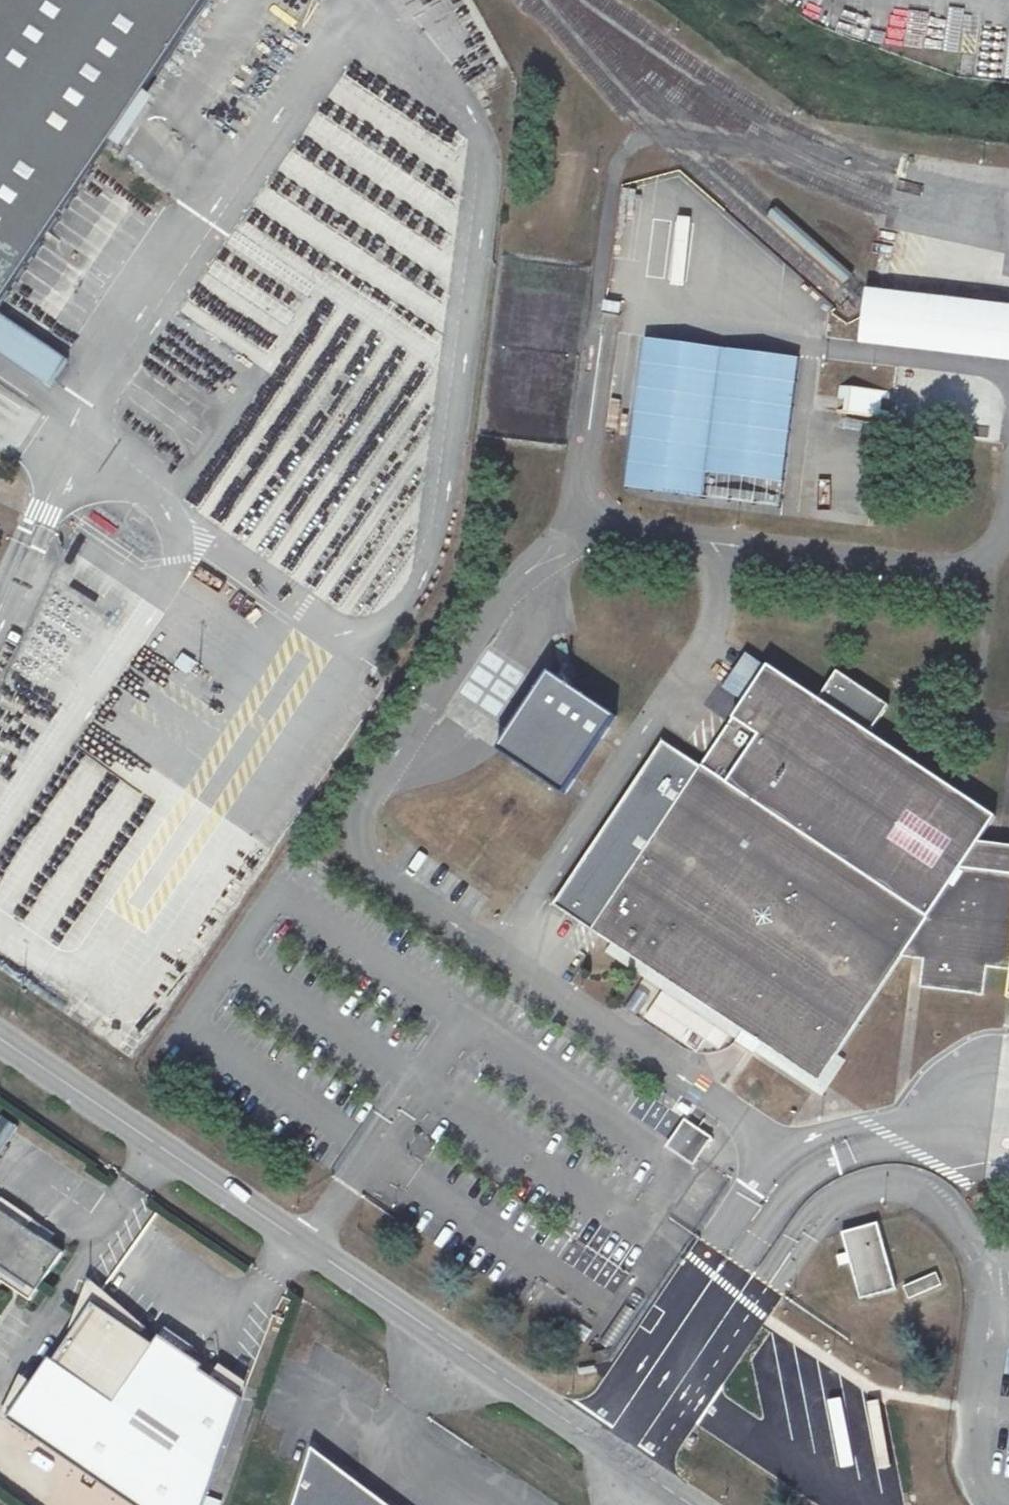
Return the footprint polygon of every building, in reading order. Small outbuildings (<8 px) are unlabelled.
[(164,0),(0,0),(0,263),(96,108),(164,0)] [(780,506),(796,354),(640,337),(623,489),(780,506)] [(839,387),(839,415),(884,416),(885,387),(839,387)] [(979,841),(996,816),(769,664),(592,929),(820,1083),(904,955),(924,958),(921,987),(985,995),(989,966),(1008,969),(1008,845),(979,841)] [(564,790),(613,714),(545,670),(496,747),(564,790)] [(705,1150),(713,1139),(697,1128),(690,1138),(685,1134),(677,1146),(693,1157),(700,1146),(705,1150)] [(34,1285),(62,1243),(0,1201),(0,1261),(34,1285)] [(879,1222),(843,1233),(862,1300),(897,1289),(879,1222)] [(566,1263),(609,1285),(617,1269),(574,1247),(566,1263)] [(935,1275),(907,1286),(913,1300),(941,1289),(935,1275)] [(11,1415),(143,1504),(205,1504),(244,1392),(206,1367),(209,1363),(164,1332),(158,1340),(96,1298),(54,1360),(50,1357),(11,1415)] [(312,1448),(294,1504),(388,1504),(312,1448)]
